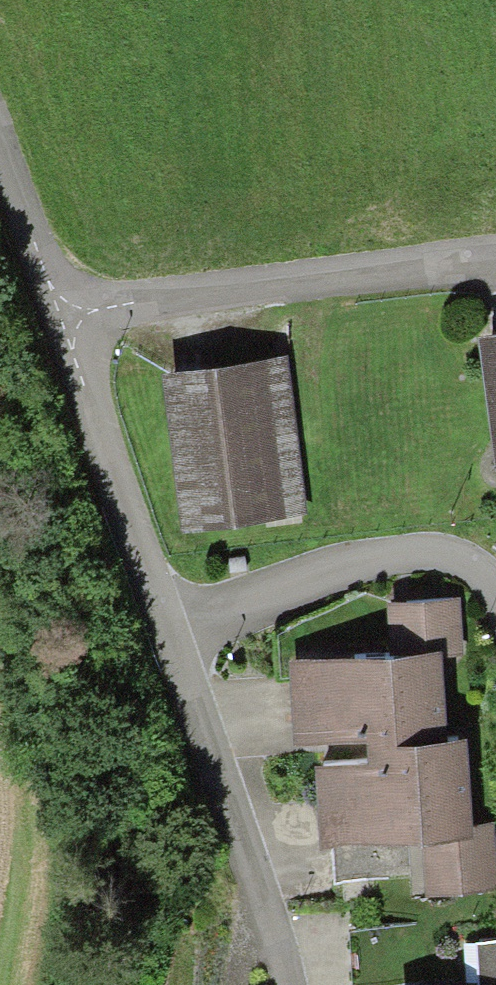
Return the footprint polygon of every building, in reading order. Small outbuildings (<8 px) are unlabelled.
[(479,321),(495,458),(495,319),(479,321)] [(282,348),(162,361),(179,524),(300,511),(282,348)] [(292,649),(296,729),(368,726),(369,744),(317,747),(320,831),(333,831),(334,875),(412,873),(412,896),(495,892),(495,815),(474,816),(470,721),(449,722),(446,652),(464,651),(462,589),(385,593),(388,645),(292,649)] [(480,938),(482,981),(455,983),(456,984),(495,984),(495,937),(480,938)]
